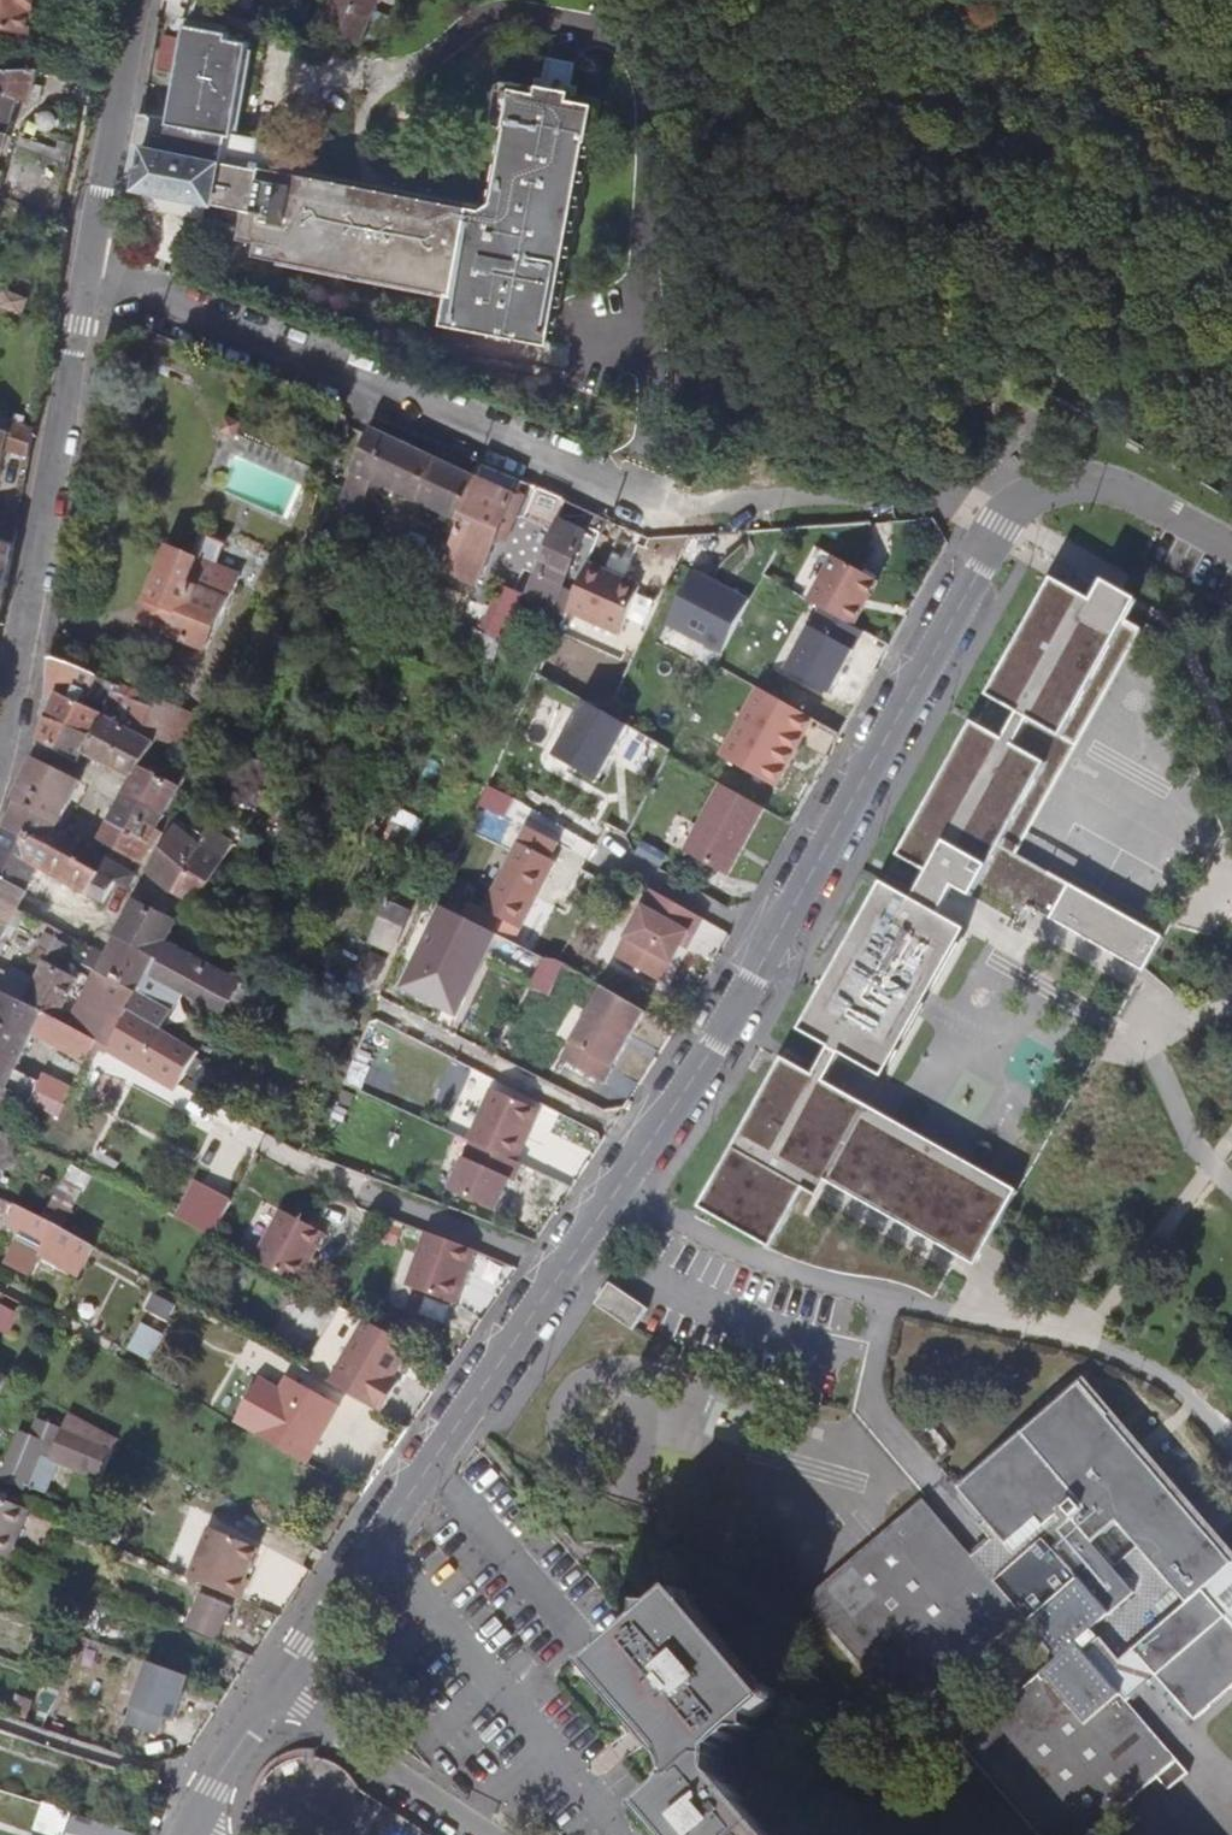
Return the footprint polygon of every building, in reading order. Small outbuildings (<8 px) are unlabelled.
[(29,29),(34,0),(0,0),(0,24),(29,29)] [(329,32),(361,47),(381,0),(334,0),(321,29),(329,32)] [(451,292),(447,313),(445,324),(535,341),(547,343),(586,140),(587,140),(593,107),(568,103),(569,94),(542,89),(540,97),(514,92),(508,125),(510,126),(495,205),(482,215),(480,224),(465,220),(466,212),(297,179),(302,150),(236,137),(252,44),(229,40),(231,34),(189,27),(170,139),(160,137),(157,149),(148,148),(138,201),(207,216),(208,207),(219,209),(219,208),(251,214),(246,238),(264,241),(260,255),(451,292)] [(547,59),(542,89),(569,94),(575,64),(547,59)] [(40,70),(0,70),(0,92),(18,98),(31,102),(33,97),(36,84),(40,70)] [(44,86),(36,84),(33,97),(41,100),(44,86)] [(0,92),(0,130),(7,132),(18,98),(0,92)] [(49,159),(54,160),(57,161),(65,134),(25,126),(24,126),(20,136),(52,145),(49,159)] [(242,426),(229,420),(223,433),(235,439),(242,426)] [(6,449),(30,456),(35,428),(14,422),(12,431),(0,427),(0,469),(6,449)] [(441,569),(480,477),(372,429),(335,518),(376,538),(387,513),(375,506),(381,487),(449,518),(439,542),(429,537),(420,559),(441,569)] [(525,483),(484,466),(480,477),(441,569),(440,573),(488,593),(505,552),(526,502),(518,499),(525,483)] [(536,507),(526,502),(505,552),(515,556),(536,507)] [(550,616),(553,611),(563,588),(587,534),(560,522),(527,597),(524,604),(550,616)] [(16,543),(19,530),(0,524),(0,538),(16,543)] [(16,543),(0,538),(0,600),(2,589),(8,590),(16,543)] [(170,551),(140,622),(207,653),(240,577),(218,566),(224,549),(203,540),(195,562),(170,551)] [(835,556),(809,602),(823,610),(855,628),(880,582),(835,556)] [(576,593),(569,610),(621,634),(642,586),(590,562),(576,593)] [(751,599),(696,569),(667,622),(723,652),(751,599)] [(1068,735),(1149,626),(1134,618),(1145,597),(1123,584),(1110,577),(1100,598),(1060,576),(993,694),(1023,710),(1008,736),(978,720),(902,853),(933,870),(918,898),(887,881),(803,1030),(832,1048),(816,1074),(786,1057),(701,1208),(774,1249),(816,1175),(980,1266),(1023,1190),(826,1080),(842,1053),(888,1078),(973,928),(944,913),(959,885),(977,896),(978,893),(1007,843),(1052,762),(1019,743),(1033,716),(1068,735)] [(512,632),(524,604),(527,597),(502,585),(488,619),(512,632)] [(569,610),(576,593),(563,588),(553,611),(565,617),(569,610)] [(5,605),(8,590),(2,589),(0,600),(0,604),(5,605)] [(855,628),(823,610),(788,672),(830,695),(865,633),(855,628)] [(1007,843),(1022,851),(1149,626),(1068,735),(1033,716),(1019,743),(1052,762),(1007,843)] [(51,660),(46,696),(56,700),(47,718),(94,739),(104,718),(106,715),(87,707),(99,679),(51,660)] [(124,689),(99,679),(87,707),(106,715),(104,718),(143,736),(154,709),(120,695),(124,689)] [(125,685),(124,689),(120,695),(154,709),(158,699),(125,685)] [(760,690),(723,758),(772,785),(788,755),(795,758),(815,721),(760,690)] [(154,709),(143,736),(156,743),(158,739),(186,754),(199,718),(158,699),(154,709)] [(629,726),(587,702),(557,753),(600,777),(629,726)] [(40,735),(39,742),(82,764),(84,759),(94,739),(47,718),(40,735)] [(94,739),(84,759),(133,783),(141,769),(156,743),(143,736),(104,718),(94,739)] [(788,755),(772,785),(778,788),(795,758),(788,755)] [(37,760),(17,804),(63,825),(84,783),(37,760)] [(250,761),(245,782),(267,788),(272,768),(250,761)] [(141,769),(133,783),(125,797),(166,818),(186,777),(162,765),(156,777),(141,769)] [(235,777),(222,771),(188,841),(199,851),(211,827),(219,810),(235,777)] [(228,815),(245,782),(235,777),(219,810),(228,815)] [(751,800),(722,784),(685,852),(730,877),(768,810),(751,800)] [(166,818),(125,797),(116,811),(158,833),(166,818)] [(17,804),(4,830),(50,847),(62,853),(74,860),(82,844),(59,832),(63,825),(17,804)] [(116,811),(99,841),(132,861),(143,867),(161,836),(158,833),(116,811)] [(527,825),(484,908),(522,928),(557,861),(552,858),(560,842),(527,825)] [(172,897),(197,910),(235,844),(211,827),(199,851),(172,897)] [(441,867),(451,872),(464,843),(433,828),(431,834),(425,831),(414,854),(441,867)] [(0,841),(0,851),(40,872),(49,876),(62,853),(50,847),(4,830),(0,841)] [(177,831),(150,877),(172,897),(199,851),(188,841),(177,831)] [(1023,919),(1032,904),(1052,868),(1022,851),(1007,843),(978,893),(1023,919)] [(82,844),(74,860),(118,884),(131,891),(140,874),(93,850),(82,844)] [(29,894),(40,872),(0,851),(0,880),(29,894)] [(62,853),(49,876),(105,908),(118,884),(74,860),(62,853)] [(414,859),(408,870),(430,883),(435,871),(414,859)] [(1055,917),(1150,971),(1171,935),(1075,881),(1052,868),(1032,904),(1055,917)] [(442,874),(434,891),(461,903),(468,886),(442,874)] [(2,948),(13,929),(11,927),(20,911),(29,894),(0,880),(0,947),(2,948)] [(118,884),(105,908),(117,915),(131,891),(118,884)] [(690,911),(648,888),(612,954),(663,983),(690,933),(696,936),(705,920),(690,911)] [(391,902),(371,946),(395,957),(414,913),(391,902)] [(193,1007),(249,1036),(258,1021),(232,1006),(243,985),(166,942),(176,925),(135,904),(115,938),(154,961),(159,963),(151,980),(195,1003),(193,1007)] [(501,936),(449,908),(407,987),(459,1015),(501,936)] [(56,941),(58,938),(47,933),(36,959),(45,963),(56,941)] [(84,967),(97,973),(137,993),(139,993),(154,961),(115,938),(106,955),(94,948),(84,967)] [(56,941),(45,963),(59,971),(71,947),(56,941)] [(373,954),(364,974),(380,983),(389,963),(373,954)] [(59,971),(45,963),(25,1001),(58,1018),(77,981),(59,971)] [(19,1005),(26,986),(0,972),(0,997),(19,1005)] [(68,1024),(111,1045),(127,1011),(135,996),(137,993),(97,973),(68,1024)] [(609,1083),(649,1009),(607,986),(567,1060),(609,1083)] [(135,996),(127,1011),(158,1028),(166,1013),(135,996)] [(30,1105),(38,1092),(55,1100),(61,1087),(45,1078),(42,1084),(18,1073),(37,1036),(87,1062),(96,1043),(47,1017),(19,1005),(0,997),(0,1090),(8,1094),(30,1105)] [(127,1011),(111,1045),(162,1074),(161,1077),(179,1087),(199,1056),(166,1033),(158,1028),(127,1011)] [(360,1084),(372,1055),(360,1049),(347,1077),(360,1084)] [(64,1081),(61,1087),(69,1091),(82,1067),(68,1059),(65,1065),(52,1058),(46,1072),(64,1081)] [(490,1091),(467,1141),(471,1143),(515,1164),(538,1113),(490,1091)] [(20,1141),(16,1139),(0,1131),(0,1184),(20,1141)] [(515,1164),(471,1143),(448,1192),(493,1214),(508,1182),(512,1184),(521,1167),(515,1164)] [(44,1222),(65,1234),(96,1177),(74,1166),(44,1222)] [(200,1184),(180,1219),(213,1237),(232,1202),(200,1184)] [(44,1222),(18,1208),(8,1228),(47,1249),(50,1244),(85,1263),(92,1249),(65,1234),(44,1222)] [(282,1210),(255,1260),(264,1266),(299,1284),(326,1234),(282,1210)] [(456,1304),(477,1251),(427,1232),(407,1286),(456,1304)] [(43,1257),(19,1244),(15,1254),(38,1267),(43,1257)] [(31,1280),(38,1267),(15,1254),(7,1268),(31,1280)] [(611,1284),(597,1306),(633,1331),(647,1310),(611,1284)] [(154,1297),(146,1312),(166,1323),(174,1308),(154,1297)] [(362,1361),(380,1330),(335,1303),(298,1367),(350,1397),(369,1365),(362,1361)] [(10,1379),(0,1373),(0,1399),(10,1379)] [(340,1401),(290,1373),(282,1386),(260,1374),(235,1418),(307,1458),(340,1401)] [(1143,1460),(1228,1559),(1230,1557),(1120,1431),(1111,1421),(1112,1420),(1083,1387),(1013,1448),(1018,1454),(1056,1422),(1063,1430),(1068,1427),(1073,1426),(1075,1424),(1078,1424),(1081,1424),(1089,1424),(1091,1425),(1094,1425),(1096,1426),(1101,1427),(1106,1430),(1108,1432),(1110,1433),(1138,1466),(1143,1460)] [(101,1482),(119,1439),(73,1414),(64,1433),(40,1422),(33,1439),(21,1434),(8,1465),(30,1474),(38,1456),(59,1465),(101,1482)] [(1231,1695),(1231,1563),(1228,1559),(1143,1460),(1138,1466),(1110,1433),(1108,1432),(1106,1430),(1101,1427),(1096,1426),(1094,1425),(1091,1425),(1089,1424),(1081,1424),(1078,1424),(1075,1424),(1073,1426),(1068,1427),(1063,1430),(1056,1422),(1018,1454),(1013,1448),(960,1493),(986,1523),(980,1528),(990,1540),(972,1556),(924,1501),(807,1600),(908,1716),(1025,1617),(1060,1659),(962,1745),(1039,1834),(1092,1834),(1158,1778),(1169,1791),(1189,1773),(1128,1703),(1158,1677),(1198,1725),(1231,1695)] [(0,1427),(0,1442),(10,1447),(16,1432),(1,1425),(0,1427)] [(46,1495),(59,1465),(38,1456),(30,1474),(25,1486),(46,1495)] [(30,1474),(8,1465),(2,1480),(23,1490),(25,1486),(30,1474)] [(9,1561),(30,1512),(0,1499),(0,1557),(9,1561)] [(210,1529),(189,1579),(242,1601),(251,1581),(246,1580),(259,1549),(210,1529)] [(685,1598),(669,1613),(655,1611),(653,1625),(632,1644),(619,1642),(617,1656),(601,1670),(645,1721),(658,1736),(692,1776),(652,1811),(673,1834),(771,1834),(710,1764),(723,1765),(724,1751),(747,1730),(758,1733),(758,1721),(777,1705),(685,1598)] [(200,1601),(188,1630),(216,1641),(229,1613),(200,1601)] [(191,1677),(150,1663),(129,1725),(159,1736),(165,1720),(175,1723),(191,1677)] [(143,1834),(55,1807),(48,1832),(58,1834),(65,1834),(66,1831),(80,1834),(143,1834)]
